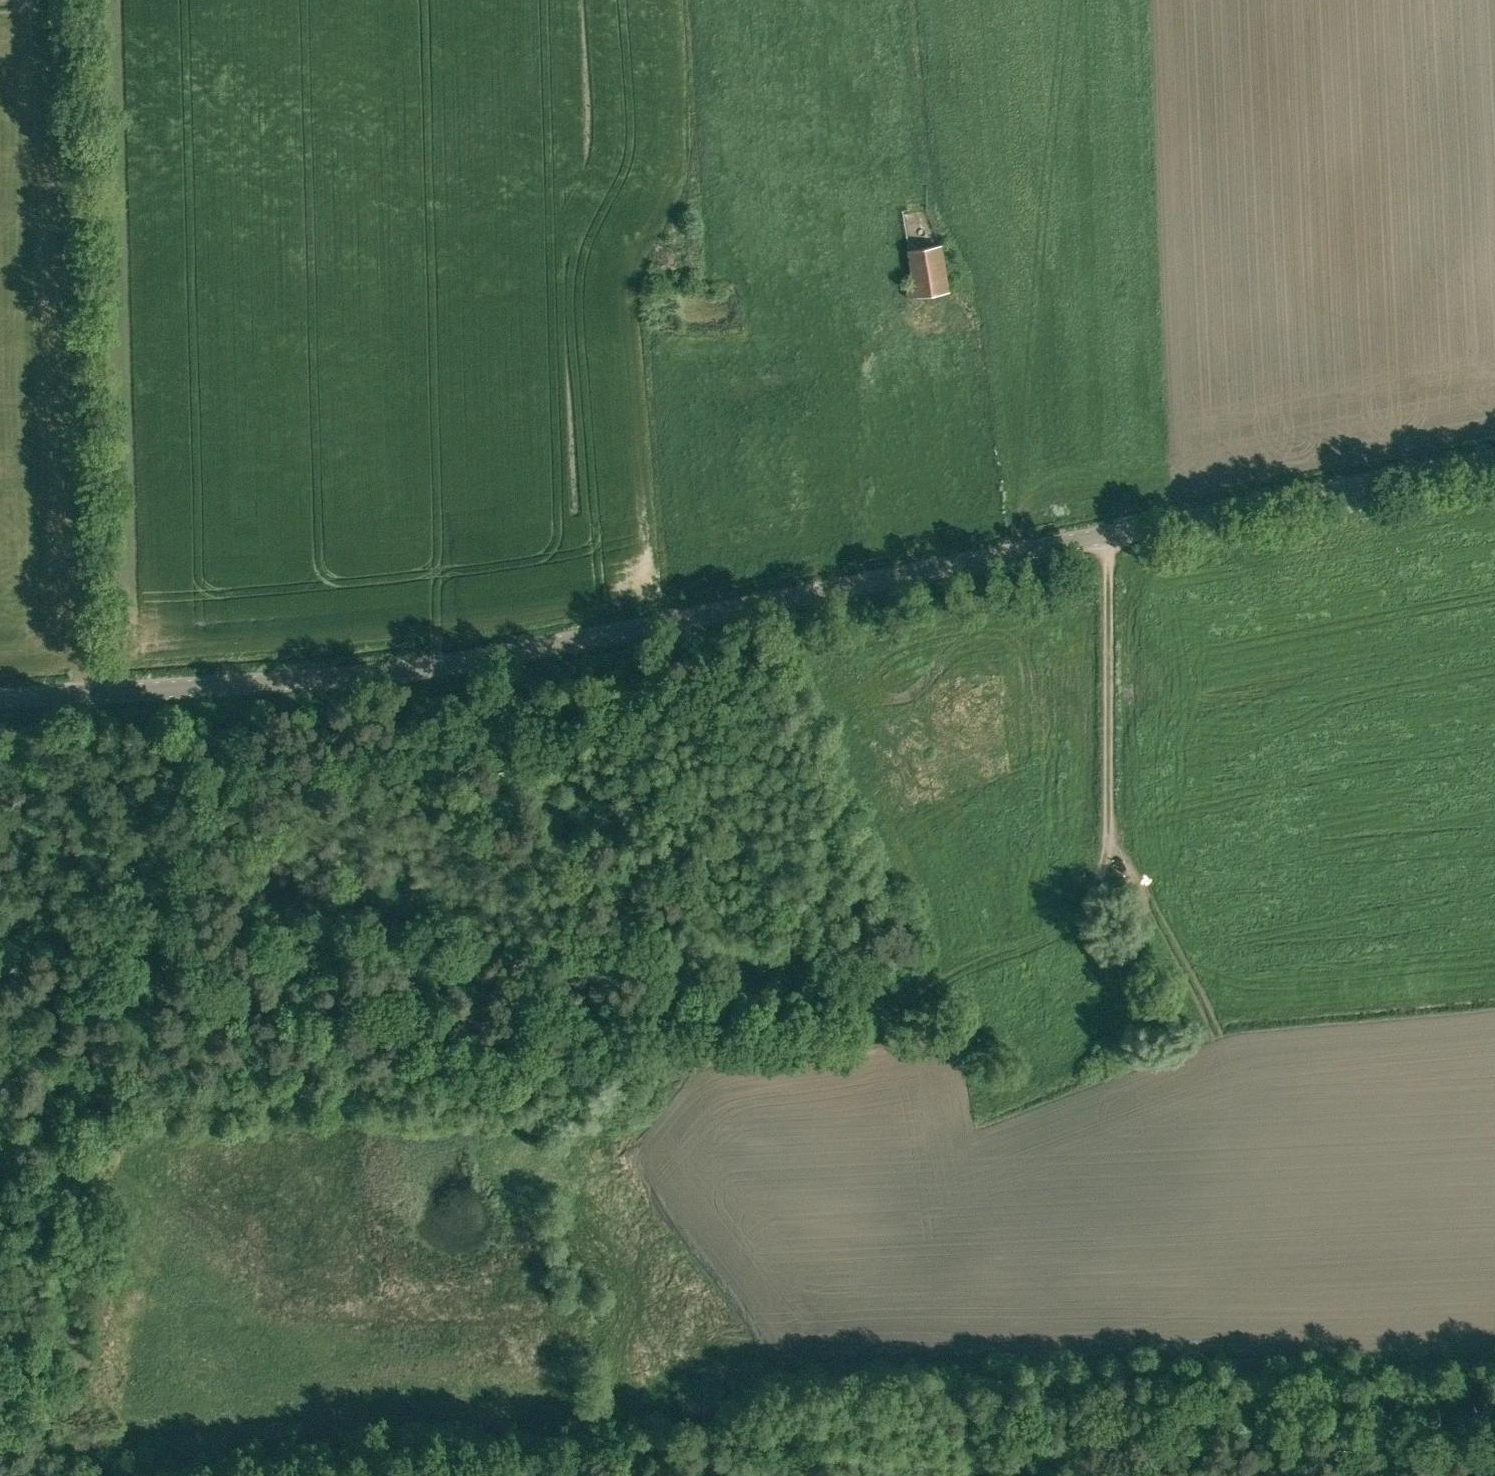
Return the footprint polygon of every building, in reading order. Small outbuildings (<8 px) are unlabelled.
[(948,290),(940,244),(909,249),(916,285),(907,286),(909,297),(948,290)]
